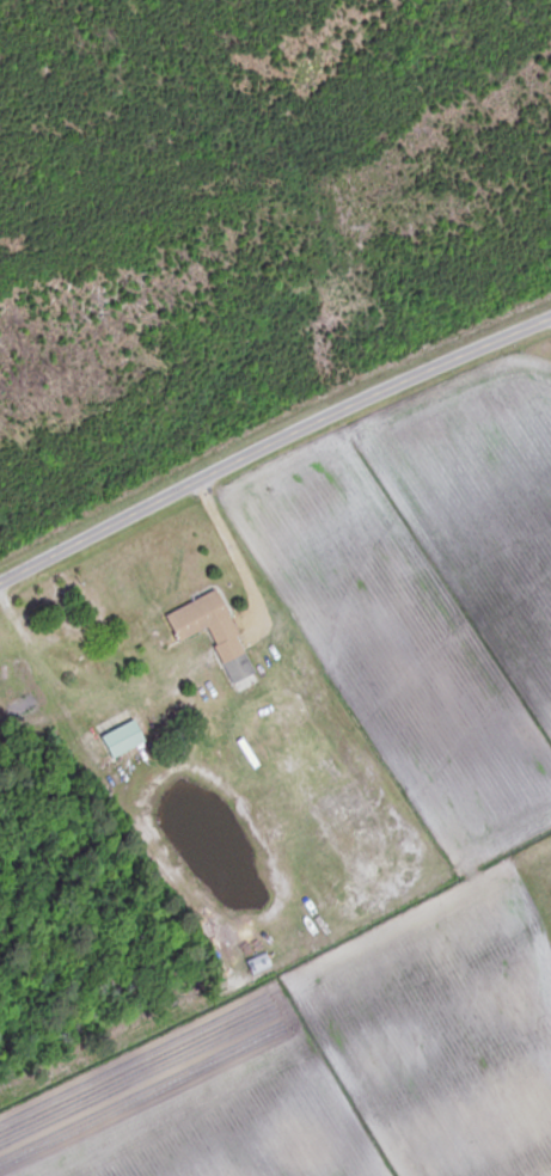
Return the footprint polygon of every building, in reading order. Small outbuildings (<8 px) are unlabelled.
[(169,615),(183,642),(233,617),(220,591),(169,615)] [(235,686),(258,676),(247,651),(225,662),(235,686)]
